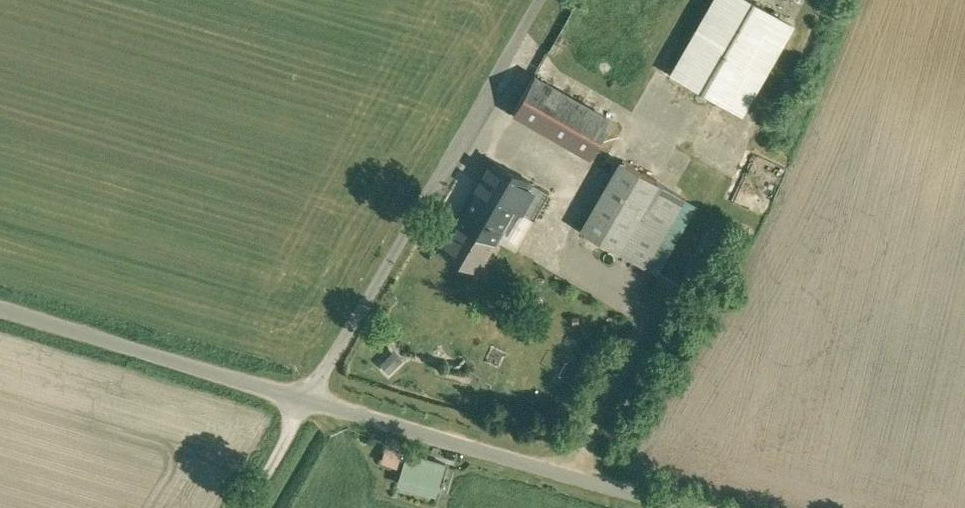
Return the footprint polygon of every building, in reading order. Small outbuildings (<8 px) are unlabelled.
[(672,72),(741,113),(792,25),(749,0),(713,0),(672,72)] [(610,120),(535,77),(515,111),(590,155),(610,120)] [(624,128),(610,120),(590,155),(604,163),(624,128)] [(534,184),(493,160),(466,207),(503,228),(507,231),(534,184)] [(623,162),(583,231),(617,251),(658,182),(623,162)] [(658,182),(617,251),(644,266),(684,198),(658,182)] [(503,228),(466,207),(441,249),(478,271),(503,228)] [(378,360),(393,373),(405,359),(391,346),(378,360)] [(384,461),(402,466),(406,450),(389,445),(384,461)] [(443,467),(405,456),(395,486),(433,498),(443,467)]
